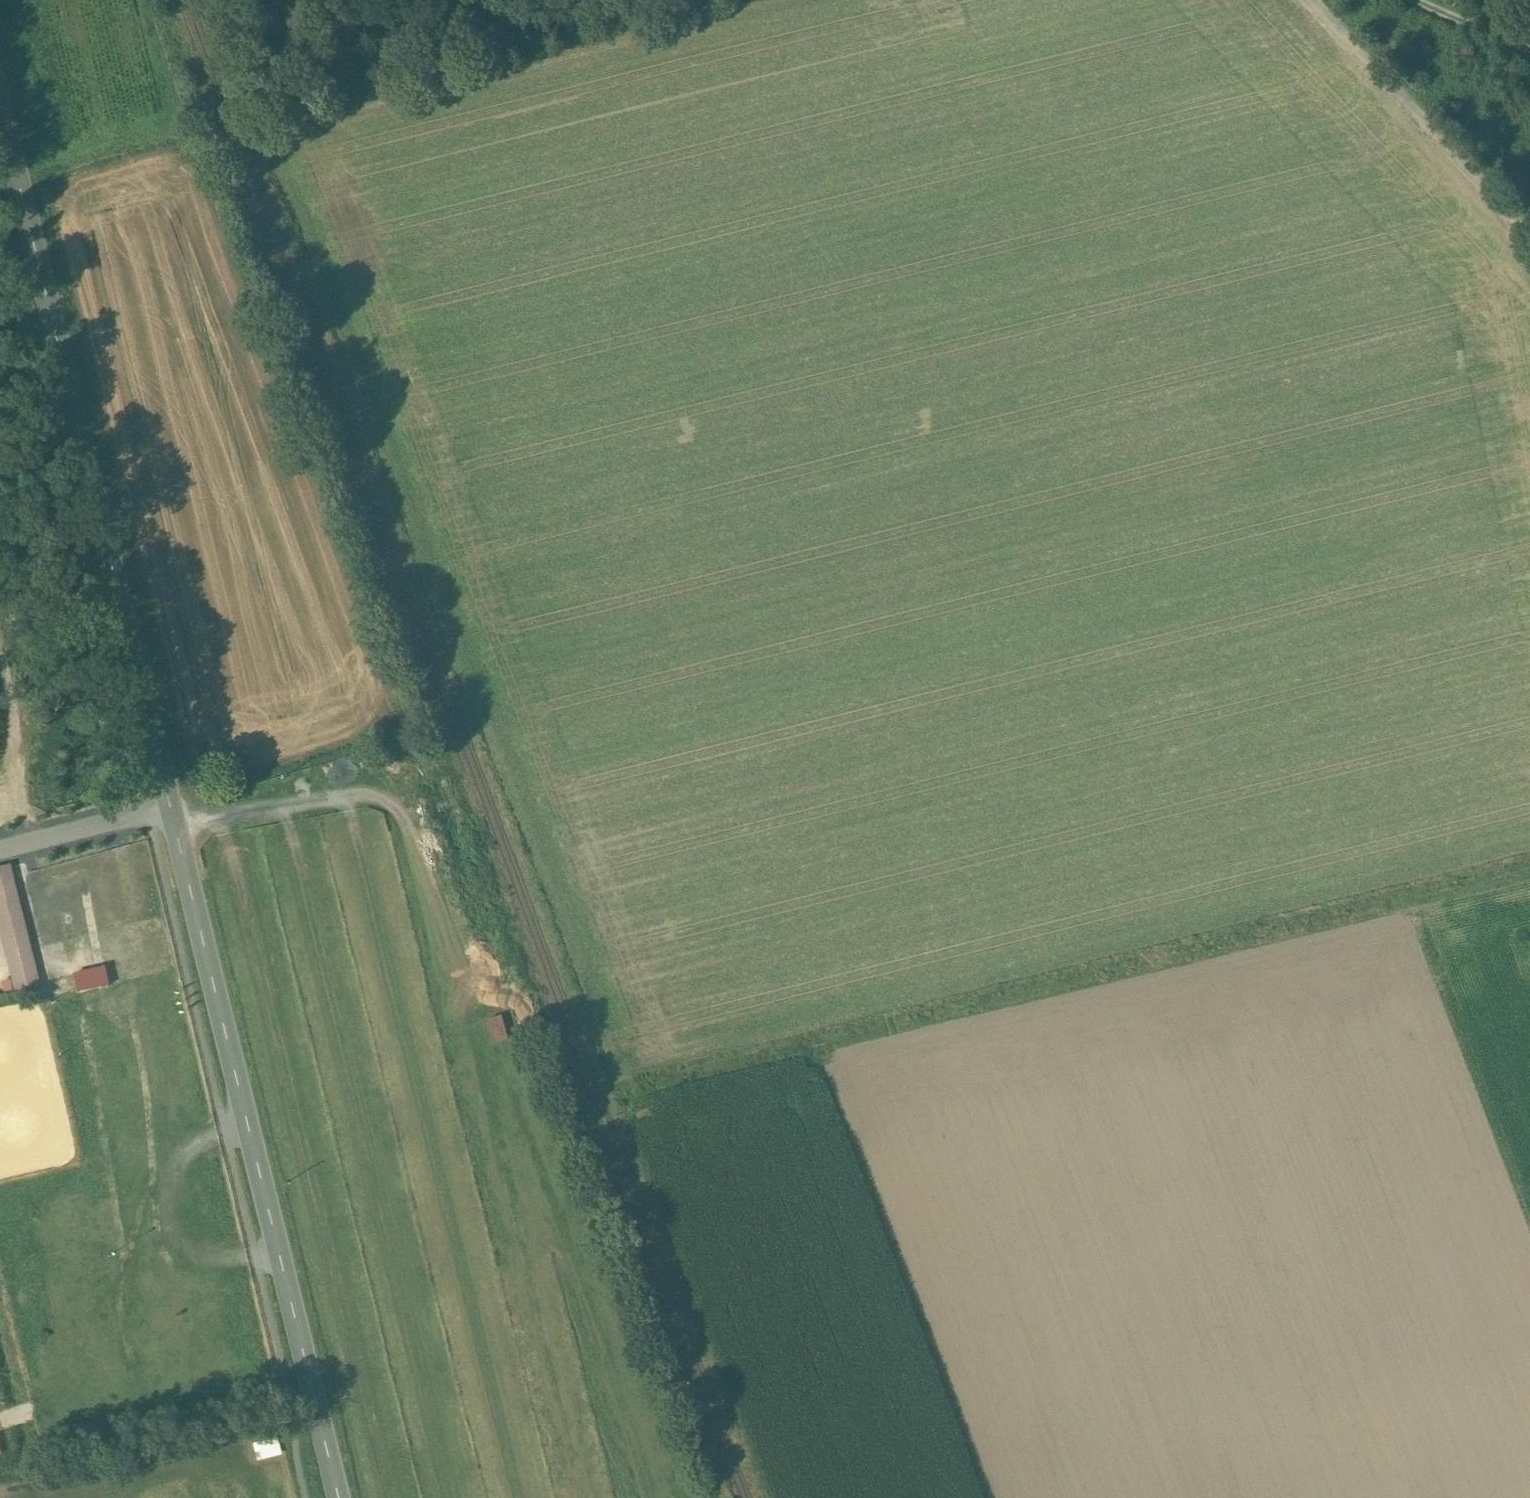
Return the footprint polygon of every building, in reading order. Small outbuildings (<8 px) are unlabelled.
[(37,983),(9,860),(0,863),(0,963),(3,978),(9,976),(12,989),(37,983)]
